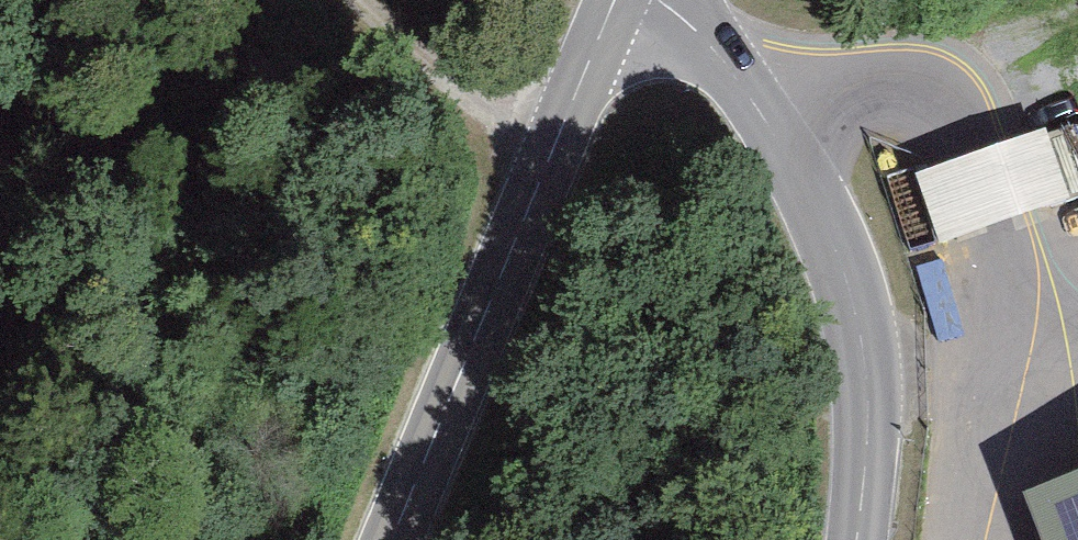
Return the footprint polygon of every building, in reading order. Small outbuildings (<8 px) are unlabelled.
[(1077,176),(1077,120),(1063,124),(1077,176)] [(1069,197),(1045,130),(1000,146),(918,176),(942,243),(1023,213),(1069,197)]
